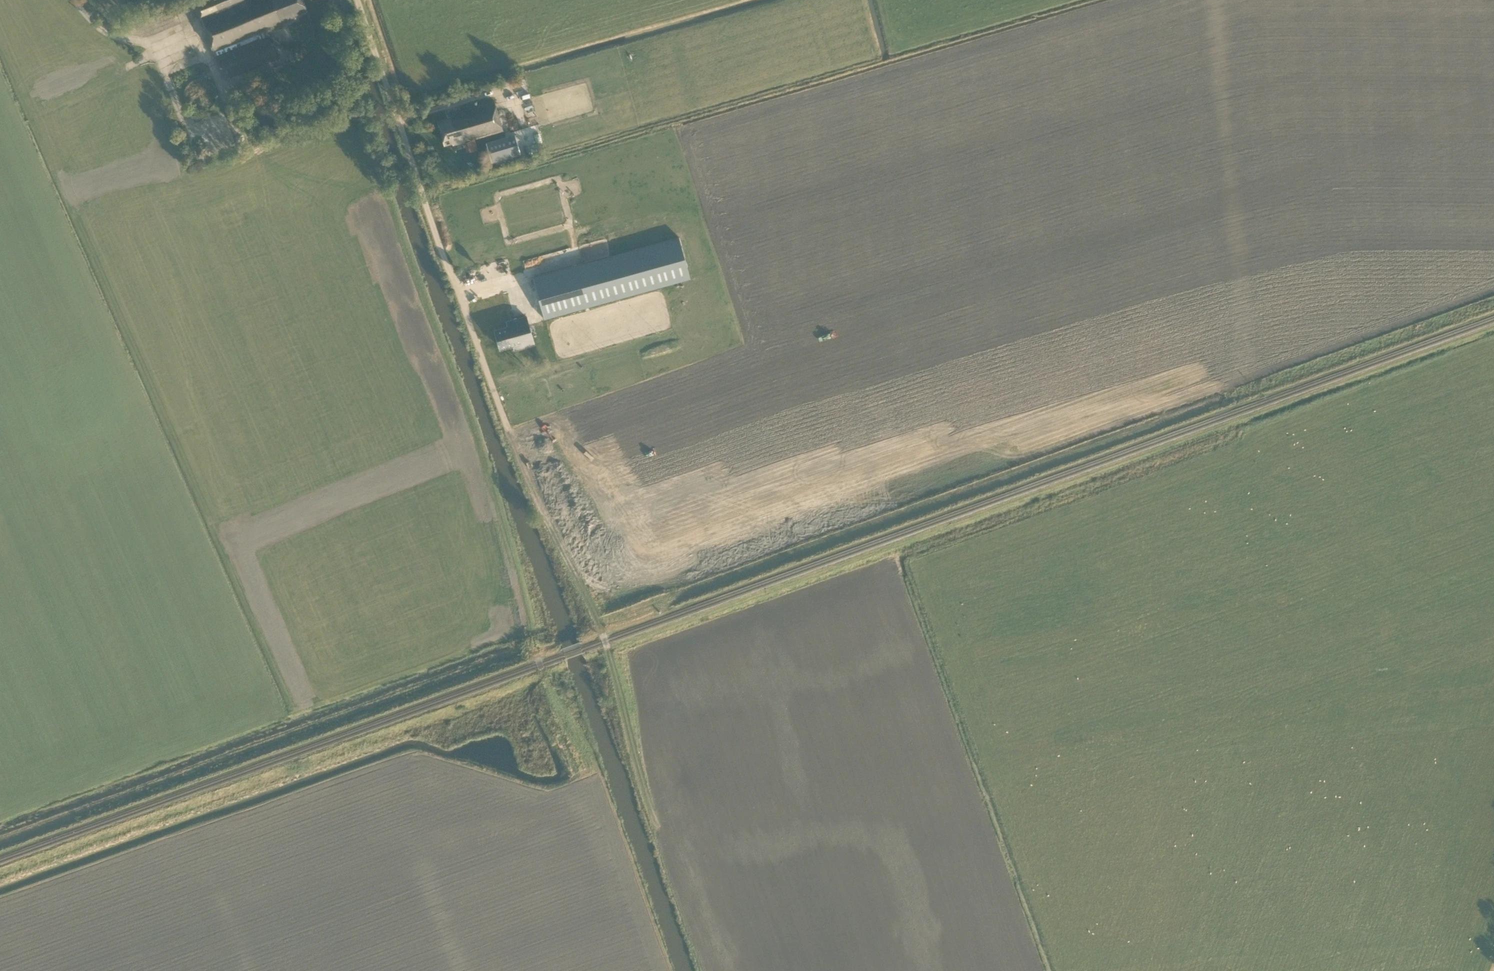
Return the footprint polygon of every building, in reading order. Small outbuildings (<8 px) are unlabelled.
[(224,78),(277,57),(267,32),(283,26),(282,22),(295,17),(294,15),(307,10),(303,0),(194,0),(224,78)] [(303,56),(300,48),(288,53),(291,61),(303,56)] [(503,130),(494,101),(447,114),(448,118),(438,121),(445,145),(453,143),(453,145),(503,130)] [(521,154),(515,134),(486,143),(492,163),(521,154)] [(532,277),(544,319),(690,278),(679,237),(532,277)] [(514,326),(496,331),(500,347),(519,342),(520,348),(529,345),(528,339),(532,338),(526,316),(513,320),(514,326)]
